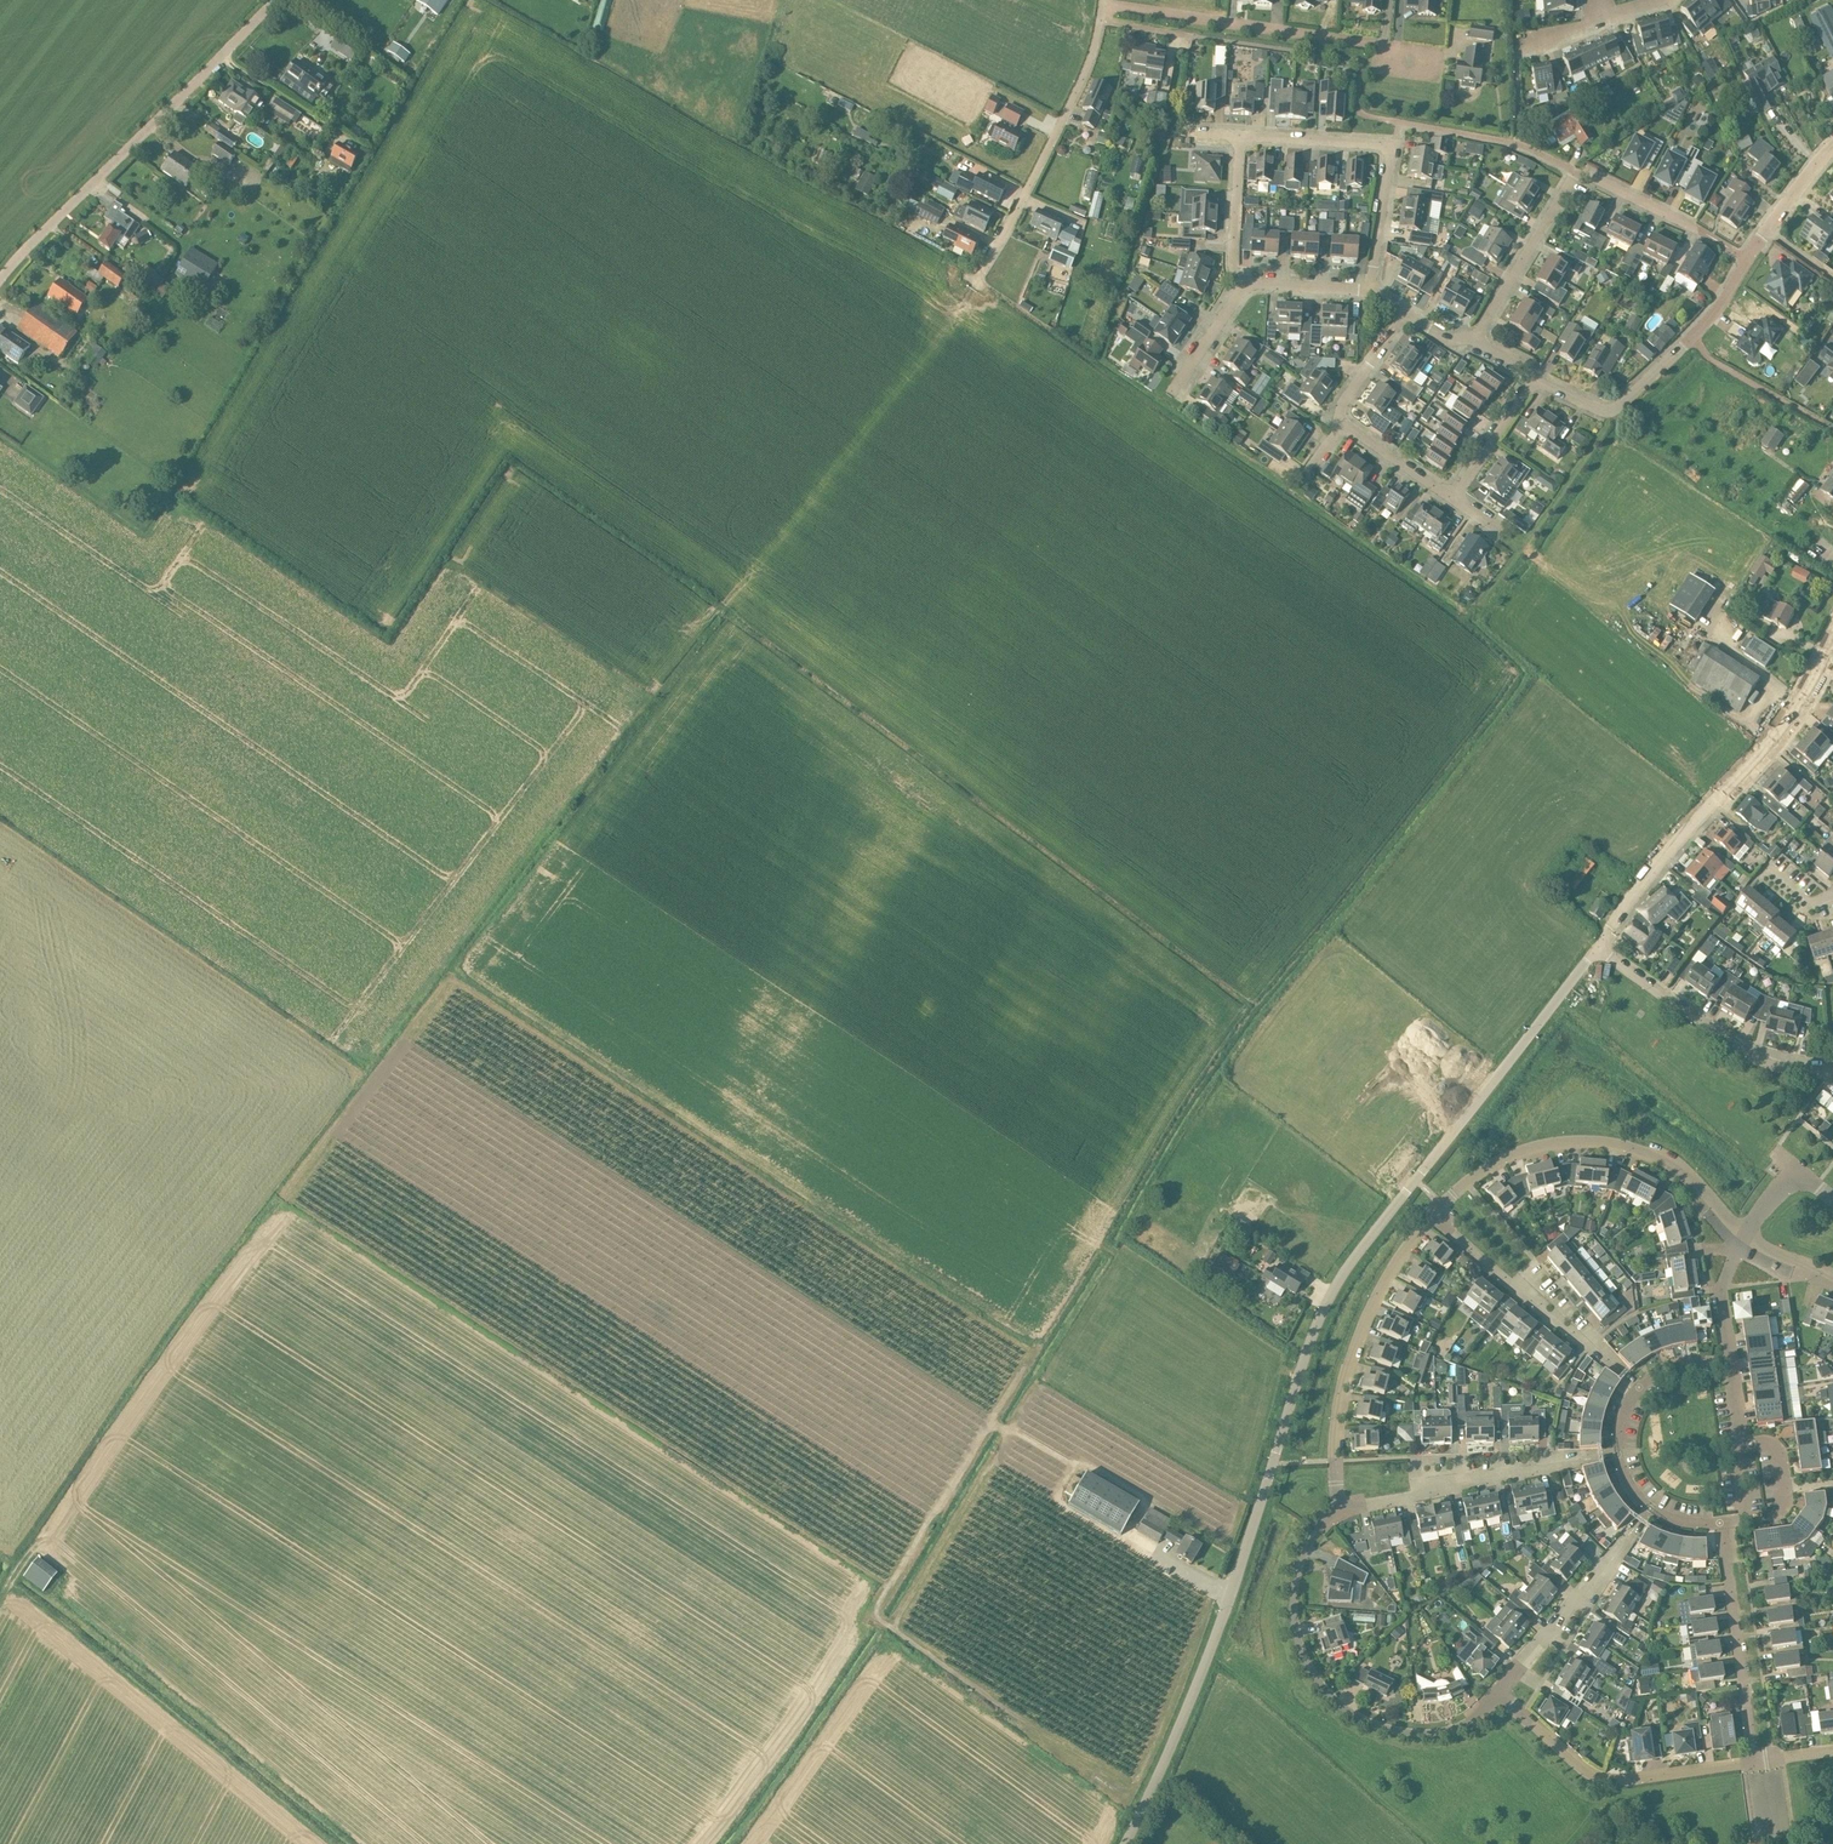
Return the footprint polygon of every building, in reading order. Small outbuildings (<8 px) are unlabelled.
[(437,15),(447,0),(418,0),(417,1),(437,15)] [(1301,6),(1303,10),(1308,10),(1310,7),(1314,7),(1314,1),(1328,2),(1328,0),(1297,0),(1297,6),(1301,6)] [(1381,12),(1381,0),(1352,0),(1352,4),(1364,5),(1363,11),(1367,11),(1369,14),(1375,15),(1377,12),(1381,12)] [(1407,7),(1416,7),(1419,11),(1419,14),(1436,16),(1437,0),(1408,0),(1407,7)] [(1546,20),(1560,19),(1560,11),(1573,10),(1572,0),(1544,0),(1546,20)] [(1710,24),(1711,23),(1693,0),(1681,10),(1690,21),(1684,26),(1693,37),(1699,33),(1703,37),(1714,28),(1710,24)] [(1693,0),(1711,23),(1732,6),(1728,0),(1716,0),(1713,3),(1710,0),(1693,0)] [(1765,3),(1757,3),(1757,5),(1758,15),(1766,12),(1765,3)] [(1757,5),(1747,6),(1748,16),(1758,15),(1757,5)] [(1519,12),(1510,13),(1511,25),(1520,24),(1519,12)] [(1666,18),(1652,22),(1661,50),(1682,44),(1678,30),(1670,32),(1666,18)] [(1817,27),(1832,59),(1832,19),(1817,27)] [(1641,38),(1633,40),(1638,57),(1649,54),(1654,64),(1664,59),(1659,51),(1660,51),(1651,23),(1638,27),(1641,38)] [(1472,28),(1470,37),(1493,41),(1494,32),(1472,28)] [(1754,28),(1748,33),(1752,40),(1759,35),(1754,28)] [(360,48),(340,35),(331,48),(351,61),(360,48)] [(1739,42),(1736,35),(1727,39),(1731,46),(1739,42)] [(1612,36),(1600,41),(1609,61),(1621,56),(1625,64),(1634,60),(1623,41),(1616,44),(1612,36)] [(1600,41),(1588,47),(1597,66),(1609,61),(1600,41)] [(410,55),(393,43),(388,51),(405,62),(410,55)] [(1135,44),(1131,67),(1130,73),(1146,75),(1146,70),(1147,70),(1150,52),(1154,53),(1155,47),(1135,44)] [(1146,70),(1146,75),(1145,79),(1152,80),(1161,82),(1165,55),(1154,53),(1155,47),(1154,53),(1150,52),(1147,70),(1146,70)] [(1588,47),(1576,52),(1585,72),(1597,66),(1588,47)] [(1688,58),(1693,55),(1690,48),(1684,51),(1688,58)] [(1481,83),(1483,66),(1482,66),(1484,52),(1467,49),(1465,63),(1459,62),(1456,80),(1463,81),(1462,87),(1475,89),(1476,83),(1481,83)] [(1256,51),(1255,59),(1267,60),(1268,52),(1256,51)] [(1573,77),(1585,72),(1576,52),(1564,58),(1573,77)] [(1274,53),(1269,60),(1269,61),(1275,65),(1280,58),(1274,53)] [(1310,57),(1310,65),(1318,66),(1319,58),(1310,57)] [(1753,73),(1747,77),(1758,97),(1766,113),(1774,109),(1766,93),(1784,84),(1779,74),(1780,73),(1779,71),(1773,60),(1770,62),(1769,61),(1768,59),(1751,69),(1752,70),(1753,73)] [(1716,66),(1712,60),(1701,68),(1710,83),(1721,75),(1716,66)] [(327,83),(315,74),(297,61),(281,82),(312,104),(327,83)] [(1560,77),(1552,79),(1549,64),(1533,68),(1539,96),(1563,91),(1560,77)] [(1216,82),(1226,83),(1226,68),(1216,67),(1216,82)] [(1605,72),(1599,74),(1603,82),(1608,79),(1605,72)] [(1822,78),(1823,80),(1831,97),(1831,98),(1832,103),(1832,73),(1822,78)] [(1706,84),(1700,76),(1692,82),(1699,90),(1706,84)] [(1270,100),(1277,100),(1276,117),(1291,118),(1292,93),(1282,92),(1283,81),(1271,80),(1270,100)] [(232,81),(226,91),(255,110),(261,100),(232,81)] [(1087,111),(1082,123),(1094,129),(1100,116),(1111,89),(1095,82),(1083,109),(1087,111)] [(1292,93),(1291,118),(1305,119),(1306,102),(1314,103),(1315,83),(1303,82),(1302,94),(1292,93)] [(1319,103),(1328,104),(1327,120),(1342,121),(1343,98),(1336,98),(1337,83),(1320,82),(1319,103)] [(1247,84),(1246,92),(1240,91),(1239,102),(1233,101),(1232,114),(1252,115),(1253,100),(1263,101),(1264,85),(1247,84)] [(1598,84),(1592,87),(1594,92),(1600,90),(1598,84)] [(1187,103),(1196,104),(1196,111),(1213,112),(1215,88),(1188,87),(1187,103)] [(1585,87),(1571,95),(1575,102),(1588,95),(1585,87)] [(1604,88),(1587,98),(1590,103),(1596,100),(1599,104),(1610,97),(1604,88)] [(1681,89),(1672,95),(1677,104),(1687,99),(1681,89)] [(255,110),(226,91),(219,101),(237,113),(234,118),(234,121),(241,126),(243,125),(247,120),(248,120),(255,110)] [(1149,92),(1146,108),(1161,111),(1164,94),(1149,92)] [(1568,94),(1555,96),(1558,107),(1571,104),(1568,94)] [(992,95),(983,111),(992,115),(1000,99),(992,95)] [(276,98),(270,107),(296,123),(302,114),(276,98)] [(854,105),(841,98),(837,105),(850,112),(854,105)] [(1684,102),(1660,117),(1675,126),(1687,103),(1684,102)] [(992,126),(987,135),(989,139),(992,140),(1014,151),(1022,136),(1014,132),(1024,112),(1009,105),(1002,119),(1003,119),(999,126),(996,125),(992,126)] [(1106,110),(1102,119),(1109,122),(1112,113),(1106,110)] [(1593,139),(1576,111),(1541,131),(1549,146),(1558,141),(1559,143),(1575,134),(1582,146),(1593,139)] [(344,120),(332,113),(328,120),(339,127),(344,120)] [(210,123),(205,130),(232,149),(237,142),(210,123)] [(859,128),(855,136),(877,147),(879,143),(870,139),(872,134),(859,128)] [(911,131),(904,133),(906,140),(914,138),(911,131)] [(1099,131),(1096,141),(1104,144),(1107,134),(1099,131)] [(1746,133),(1731,141),(1737,153),(1753,146),(1746,133)] [(1639,171),(1648,154),(1656,158),(1663,144),(1654,139),(1651,146),(1636,138),(1623,162),(1625,163),(1624,165),(1631,169),(1632,167),(1639,171)] [(1433,139),(1430,152),(1413,149),(1411,162),(1435,166),(1437,154),(1448,156),(1450,142),(1433,139)] [(1748,154),(1760,164),(1752,174),(1766,184),(1779,167),(1768,159),(1774,151),(1759,139),(1748,154)] [(1708,140),(1703,148),(1708,151),(1713,143),(1708,140)] [(220,142),(212,153),(230,165),(237,155),(220,142)] [(330,161),(329,162),(348,173),(349,172),(358,155),(339,144),(330,161)] [(1058,148),(1056,151),(1058,155),(1061,156),(1064,155),(1066,152),(1065,148),(1061,147),(1058,148)] [(1668,155),(1655,179),(1657,180),(1656,182),(1663,186),(1664,184),(1672,188),(1680,171),(1687,175),(1688,175),(1695,160),(1698,155),(1699,152),(1691,147),(1683,163),(1668,155)] [(175,152),(174,153),(162,170),(186,187),(190,181),(200,189),(212,171),(206,167),(203,172),(199,169),(175,152)] [(1193,152),(1192,164),(1196,164),(1195,171),(1194,181),(1206,182),(1206,180),(1218,181),(1220,160),(1206,159),(1206,153),(1193,152)] [(277,160),(271,156),(261,170),(267,174),(277,160)] [(1249,165),(1248,180),(1256,180),(1271,181),(1270,187),(1278,187),(1279,172),(1271,172),(1272,157),(1258,156),(1257,165),(1249,165)] [(1519,156),(1516,163),(1533,171),(1536,164),(1519,156)] [(1131,173),(1144,176),(1148,160),(1134,157),(1131,173)] [(1279,172),(1278,187),(1284,187),(1284,189),(1287,191),(1297,191),(1300,190),(1300,188),(1307,189),(1308,174),(1301,174),(1302,159),(1287,158),(1286,173),(1279,172)] [(1310,189),(1317,190),(1317,184),(1337,186),(1338,163),(1334,163),(1334,161),(1319,160),(1318,175),(1311,174),(1310,189)] [(1695,178),(1686,195),(1693,199),(1692,201),(1699,205),(1700,203),(1702,204),(1715,179),(1700,172),(1703,165),(1701,164),(1695,160),(1688,175),(1695,178)] [(1340,176),(1339,191),(1346,192),(1347,186),(1362,187),(1363,162),(1349,162),(1348,177),(1340,176)] [(1435,166),(1411,162),(1408,176),(1427,179),(1426,186),(1431,187),(1435,166)] [(1090,170),(1083,199),(1089,201),(1096,172),(1099,173),(1100,168),(1096,167),(1095,171),(1090,170)] [(962,172),(955,187),(971,194),(973,191),(998,203),(1006,188),(979,175),(976,180),(962,172)] [(1525,172),(1514,190),(1534,203),(1542,190),(1526,181),(1530,175),(1525,172)] [(865,174),(856,190),(868,196),(876,180),(865,174)] [(939,188),(936,194),(951,202),(959,189),(943,181),(932,175),(928,182),(939,188)] [(1737,229),(1754,204),(1744,198),(1750,190),(1735,180),(1729,189),(1737,194),(1721,218),(1737,229)] [(840,182),(836,190),(843,194),(848,185),(840,182)] [(1100,182),(1098,190),(1104,192),(1106,184),(1100,182)] [(1405,200),(1403,215),(1423,218),(1429,219),(1432,202),(1442,204),(1443,195),(1418,190),(1416,202),(1405,200)] [(1475,190),(1470,197),(1478,202),(1482,194),(1475,190)] [(1514,190),(1507,202),(1502,199),(1498,206),(1515,216),(1519,209),(1527,214),(1534,203),(1514,190)] [(1193,215),(1216,217),(1217,201),(1202,200),(1202,192),(1185,191),(1184,206),(1193,206),(1193,215)] [(1090,218),(1098,219),(1101,197),(1092,196),(1090,218)] [(1716,196),(1711,205),(1717,209),(1723,200),(1716,196)] [(124,237),(135,222),(120,212),(123,206),(115,201),(105,218),(113,223),(110,227),(99,243),(111,251),(121,235),(124,237)] [(954,216),(962,221),(984,232),(993,213),(971,202),(968,210),(960,206),(954,216)] [(1339,202),(1338,211),(1346,212),(1347,203),(1339,202)] [(1486,208),(1476,202),(1469,214),(1479,220),(1486,208)] [(1317,210),(1337,212),(1337,204),(1318,203),(1317,210)] [(920,204),(913,216),(922,221),(924,218),(937,225),(942,215),(920,204)] [(1590,204),(1581,223),(1579,222),(1574,231),(1588,238),(1585,245),(1593,249),(1599,236),(1592,232),(1593,230),(1594,231),(1603,213),(1598,210),(1599,208),(1590,204)] [(1072,205),(1069,211),(1085,218),(1087,212),(1072,205)] [(1057,241),(1058,239),(1072,245),(1078,232),(1063,225),(1065,222),(1039,210),(1031,226),(1049,234),(1047,237),(1057,241)] [(1459,213),(1451,215),(1452,223),(1461,221),(1459,213)] [(1215,232),(1216,217),(1193,215),(1178,215),(1178,223),(1183,224),(1182,239),(1199,240),(1200,232),(1215,232)] [(1403,215),(1400,229),(1411,231),(1409,243),(1430,246),(1432,234),(1429,234),(1431,219),(1429,219),(1423,218),(1403,215)] [(1253,230),(1254,216),(1246,216),(1246,230),(1253,230)] [(1606,237),(1618,243),(1628,223),(1616,217),(1606,237)] [(1278,232),(1286,233),(1287,218),(1279,218),(1278,232)] [(1287,218),(1286,233),(1293,234),(1294,219),(1287,218)] [(1829,240),(1832,243),(1832,223),(1830,221),(1826,228),(1815,219),(1802,236),(1821,250),(1829,240)] [(1318,235),(1325,235),(1327,221),(1319,220),(1318,235)] [(1327,221),(1325,235),(1333,236),(1334,221),(1327,221)] [(1491,228),(1483,240),(1504,252),(1511,240),(1496,231),(1499,225),(1494,221),(1491,228)] [(1362,223),(1360,238),(1367,239),(1370,225),(1362,223)] [(1628,223),(1618,243),(1630,249),(1640,230),(1628,223)] [(178,227),(176,229),(182,233),(185,229),(180,224),(178,227)] [(943,239),(942,242),(953,248),(954,247),(972,256),(979,242),(971,238),(972,236),(962,231),(954,227),(952,231),(948,229),(943,239)] [(1143,235),(1143,239),(1151,240),(1152,230),(1145,230),(1144,229),(1143,235)] [(150,239),(145,230),(135,236),(140,245),(150,239)] [(1253,233),(1253,230),(1246,230),(1245,244),(1251,245),(1251,255),(1264,256),(1266,234),(1253,233)] [(242,234),(238,241),(245,245),(249,238),(242,234)] [(1266,234),(1264,256),(1278,256),(1279,235),(1266,234)] [(1290,257),(1304,258),(1305,236),(1292,235),(1290,257)] [(1305,236),(1304,258),(1307,258),(1306,261),(1315,262),(1315,259),(1318,259),(1319,237),(1305,236)] [(1599,236),(1593,249),(1600,252),(1606,239),(1599,236)] [(1642,257),(1640,263),(1650,268),(1654,261),(1664,242),(1652,236),(1642,255),(1642,257)] [(1497,264),(1504,252),(1483,240),(1478,237),(1471,248),(1464,250),(1461,256),(1476,265),(1482,255),(1497,264)] [(1330,260),(1332,260),(1333,263),(1341,263),(1342,261),(1344,261),(1345,239),(1332,238),(1330,260)] [(1359,240),(1345,239),(1344,261),(1346,261),(1347,264),(1354,264),(1356,262),(1357,262),(1358,254),(1359,240)] [(1172,241),(1171,249),(1189,250),(1190,242),(1172,241)] [(1444,242),(1436,241),(1435,248),(1443,249),(1444,242)] [(1664,242),(1654,261),(1664,267),(1659,276),(1667,280),(1673,267),(1668,264),(1676,248),(1664,242)] [(1677,274),(1678,274),(1674,281),(1693,293),(1697,286),(1698,286),(1715,258),(1705,251),(1706,248),(1705,245),(1700,242),(1697,243),(1695,245),(1677,274)] [(1055,246),(1049,260),(1069,270),(1075,255),(1055,246)] [(191,248),(176,275),(203,291),(218,265),(191,248)] [(1142,249),(1140,255),(1148,257),(1150,251),(1142,249)] [(1622,263),(1629,267),(1635,254),(1628,250),(1622,263)] [(1577,251),(1573,258),(1585,264),(1589,257),(1577,251)] [(1445,253),(1443,256),(1445,260),(1448,262),(1451,256),(1445,253)] [(1398,259),(1404,263),(1395,279),(1407,286),(1419,264),(1407,257),(1401,254),(1398,259)] [(1635,254),(1629,267),(1636,270),(1640,263),(1642,257),(1635,254)] [(1191,255),(1185,271),(1209,279),(1212,270),(1211,270),(1213,263),(1191,255)] [(1543,269),(1562,280),(1569,269),(1578,274),(1582,268),(1569,260),(1565,267),(1555,261),(1550,258),(1543,269)] [(239,262),(235,271),(249,277),(253,268),(239,262)] [(1781,264),(1764,287),(1772,293),(1770,295),(1781,303),(1789,309),(1801,292),(1802,293),(1802,292),(1814,277),(1794,263),(1789,270),(1781,264)] [(106,264),(99,273),(119,287),(126,278),(106,264)] [(1419,264),(1407,286),(1419,292),(1425,282),(1435,288),(1437,283),(1443,274),(1432,268),(1430,271),(1419,264)] [(1443,274),(1437,283),(1447,289),(1439,303),(1451,310),(1463,289),(1451,282),(1448,280),(1454,267),(1448,264),(1443,274)] [(1562,280),(1543,269),(1536,281),(1538,282),(1552,290),(1547,298),(1559,306),(1567,292),(1558,287),(1562,280)] [(1209,279),(1185,271),(1180,287),(1202,295),(1204,288),(1206,289),(1209,279)] [(1490,279),(1475,271),(1471,277),(1486,285),(1490,279)] [(1605,272),(1596,277),(1600,285),(1609,280),(1605,272)] [(67,281),(65,282),(61,279),(48,296),(77,317),(89,300),(70,286),(71,284),(67,281)] [(89,282),(85,289),(92,294),(97,287),(89,282)] [(1165,282),(1160,289),(1174,300),(1179,292),(1165,282)] [(1652,288),(1649,293),(1657,297),(1659,292),(1652,288)] [(1174,300),(1160,289),(1154,297),(1169,307),(1174,300)] [(1463,289),(1451,310),(1463,317),(1472,300),(1478,304),(1481,299),(1463,289)] [(1022,301),(1019,306),(1030,313),(1033,309),(1022,301)] [(1524,301),(1517,313),(1535,324),(1542,313),(1551,318),(1555,312),(1543,304),(1539,311),(1526,302),(1524,301)] [(40,303),(39,305),(36,303),(18,328),(60,358),(78,332),(47,310),(48,309),(40,303)] [(1288,326),(1289,306),(1277,305),(1276,316),(1268,316),(1268,323),(1267,339),(1275,340),(1276,331),(1279,332),(1281,325),(1288,326)] [(1300,336),(1301,318),(1302,307),(1289,306),(1288,326),(1288,335),(1300,336)] [(1172,308),(1163,321),(1181,333),(1190,320),(1172,308)] [(1311,333),(1310,345),(1310,346),(1320,346),(1321,338),(1334,338),(1335,309),(1323,308),(1321,327),(1311,326),(1311,333)] [(1335,309),(1334,338),(1346,339),(1348,320),(1348,310),(1335,309)] [(1535,324),(1517,313),(1510,324),(1525,334),(1520,342),(1535,351),(1540,342),(1537,340),(1542,331),(1534,326),(1535,324)] [(1564,313),(1561,317),(1565,319),(1567,323),(1570,317),(1564,313)] [(1627,325),(1625,327),(1635,333),(1636,330),(1642,320),(1632,315),(1627,325)] [(1756,323),(1747,336),(1746,335),(1741,341),(1742,343),(1741,344),(1742,350),(1750,355),(1748,357),(1749,362),(1754,365),(1759,364),(1761,360),(1760,355),(1758,354),(1760,351),(1759,347),(1766,337),(1774,343),(1783,330),(1767,319),(1763,325),(1760,323),(1756,323)] [(1132,329),(1147,340),(1152,332),(1137,321),(1132,329)] [(1181,333),(1163,321),(1154,334),(1172,346),(1181,333)] [(1577,328),(1570,323),(1561,338),(1568,342),(1560,355),(1572,362),(1583,344),(1586,346),(1595,332),(1580,323),(1577,328)] [(1124,325),(1118,334),(1124,338),(1130,329),(1124,325)] [(1657,329),(1647,341),(1660,352),(1674,335),(1663,325),(1658,329),(1657,329)] [(0,326),(0,351),(18,364),(30,346),(0,326)] [(1231,351),(1251,365),(1259,353),(1248,346),(1238,339),(1231,351)] [(1438,347),(1425,339),(1420,347),(1421,348),(1423,350),(1419,356),(1405,347),(1398,357),(1420,373),(1438,347)] [(1147,340),(1133,360),(1129,365),(1138,371),(1142,366),(1153,374),(1163,360),(1158,357),(1162,351),(1147,340)] [(1624,348),(1611,341),(1604,352),(1597,348),(1584,370),(1592,375),(1594,376),(1598,378),(1606,364),(1612,368),(1624,348)] [(94,343),(83,359),(96,369),(107,353),(94,343)] [(1644,343),(1637,352),(1649,363),(1656,354),(1644,343)] [(1829,367),(1832,370),(1832,346),(1831,344),(1830,345),(1832,346),(1822,358),(1831,365),(1829,367)] [(1251,365),(1231,351),(1223,362),(1236,371),(1232,378),(1245,387),(1250,380),(1243,375),(1251,365)] [(1279,368),(1284,361),(1276,355),(1271,362),(1279,368)] [(1399,386),(1400,387),(1416,398),(1423,389),(1413,382),(1420,373),(1398,357),(1391,368),(1396,371),(1404,377),(1399,386)] [(1315,369),(1307,381),(1327,395),(1335,383),(1320,373),(1324,367),(1335,368),(1335,360),(1322,359),(1315,370),(1315,369)] [(1461,361),(1458,366),(1463,370),(1467,364),(1461,361)] [(1816,372),(1807,365),(1795,381),(1804,388),(1816,372)] [(1458,366),(1454,371),(1460,375),(1463,370),(1458,366)] [(1438,372),(1433,379),(1440,384),(1445,377),(1438,372)] [(1484,376),(1480,381),(1495,392),(1499,387),(1500,388),(1504,383),(1489,372),(1485,377),(1484,376)] [(1261,374),(1250,391),(1258,396),(1269,379),(1261,374)] [(1213,377),(1205,388),(1225,403),(1233,391),(1213,377)] [(1291,384),(1283,395),(1299,406),(1306,397),(1319,406),(1327,395),(1307,381),(1300,391),(1291,384)] [(1469,389),(1469,390),(1486,402),(1490,396),(1491,397),(1495,392),(1480,381),(1476,386),(1474,385),(1471,390),(1469,389)] [(1447,382),(1443,387),(1448,391),(1452,386),(1447,382)] [(1433,383),(1430,388),(1435,391),(1438,386),(1433,383)] [(1372,395),(1388,407),(1392,401),(1398,403),(1402,397),(1412,404),(1416,398),(1400,387),(1394,395),(1385,388),(1379,385),(1372,395)] [(27,387),(14,404),(32,416),(44,399),(27,387)] [(1448,391),(1443,387),(1439,392),(1445,396),(1448,391)] [(1207,407),(1217,414),(1225,403),(1205,388),(1197,400),(1207,407)] [(1244,388),(1238,397),(1253,407),(1259,398),(1244,388)] [(1460,399),(1460,400),(1476,411),(1481,406),(1482,407),(1486,402),(1469,390),(1462,400),(1460,399)] [(1388,407),(1372,395),(1364,406),(1370,410),(1378,416),(1372,425),(1370,427),(1382,436),(1391,423),(1388,421),(1395,411),(1388,407)] [(1476,411),(1460,400),(1452,410),(1467,421),(1471,415),(1473,416),(1476,411)] [(1257,406),(1253,412),(1259,416),(1263,410),(1257,406)] [(1429,407),(1425,412),(1431,416),(1434,411),(1429,407)] [(1539,409),(1529,422),(1524,418),(1515,430),(1526,438),(1531,430),(1539,436),(1552,417),(1546,413),(1546,414),(1539,409)] [(1289,412),(1285,418),(1287,419),(1278,431),(1299,446),(1308,434),(1299,428),(1290,421),(1294,415),(1289,412)] [(1431,416),(1425,412),(1422,418),(1427,422),(1431,416)] [(1450,413),(1443,424),(1460,436),(1463,431),(1461,430),(1465,424),(1450,413)] [(1219,415),(1213,423),(1223,429),(1228,422),(1219,415)] [(1552,417),(1539,436),(1547,441),(1542,448),(1558,460),(1566,448),(1555,440),(1564,427),(1557,422),(1557,421),(1552,417)] [(1407,420),(1404,426),(1410,429),(1413,424),(1407,420)] [(1443,426),(1437,436),(1454,448),(1457,443),(1456,442),(1460,436),(1443,424),(1442,425),(1443,426)] [(1414,429),(1410,434),(1416,438),(1419,433),(1414,429)] [(1772,429),(1763,442),(1761,446),(1774,454),(1785,437),(1772,429)] [(1278,431),(1269,444),(1283,453),(1290,459),(1299,446),(1278,431)] [(1573,431),(1568,439),(1579,446),(1585,439),(1573,431)] [(1233,441),(1238,445),(1243,438),(1237,434),(1233,441)] [(1410,434),(1407,439),(1412,443),(1416,438),(1410,434)] [(1436,445),(1433,449),(1448,460),(1451,455),(1450,454),(1454,448),(1437,436),(1436,437),(1438,438),(1434,444),(1436,445)] [(1263,440),(1259,446),(1264,450),(1268,443),(1263,440)] [(1448,460),(1433,449),(1428,455),(1430,457),(1427,461),(1442,472),(1446,466),(1444,465),(1448,460)] [(1333,458),(1322,474),(1330,479),(1334,473),(1346,482),(1362,460),(1361,459),(1360,461),(1348,453),(1341,463),(1333,458)] [(1495,466),(1491,471),(1510,485),(1517,490),(1530,471),(1519,462),(1514,468),(1501,459),(1496,467),(1495,466)] [(1362,460),(1346,482),(1354,487),(1345,500),(1361,512),(1377,490),(1365,481),(1373,470),(1365,465),(1367,463),(1362,460)] [(1510,485),(1491,471),(1487,477),(1489,477),(1483,485),(1496,494),(1492,500),(1504,509),(1512,497),(1505,492),(1510,485)] [(1554,493),(1559,486),(1540,473),(1535,480),(1554,493)] [(1552,475),(1550,478),(1556,482),(1561,476),(1557,473),(1552,475)] [(1821,490),(1831,498),(1832,496),(1832,475),(1821,490)] [(1793,489),(1788,496),(1787,497),(1795,504),(1809,486),(1800,478),(1792,488),(1793,489)] [(1379,512),(1384,505),(1396,514),(1411,494),(1398,485),(1390,496),(1382,490),(1371,506),(1379,512)] [(1309,487),(1302,497),(1310,502),(1317,493),(1309,487)] [(1330,492),(1324,501),(1331,505),(1336,496),(1330,492)] [(1537,503),(1532,511),(1539,516),(1544,508),(1537,503)] [(1425,505),(1416,518),(1410,514),(1402,526),(1413,534),(1418,526),(1426,532),(1439,513),(1433,509),(1433,510),(1425,505)] [(1510,522),(1514,517),(1506,511),(1502,517),(1510,522)] [(1357,513),(1353,520),(1358,524),(1363,517),(1357,513)] [(1439,513),(1426,532),(1433,537),(1428,544),(1439,552),(1448,540),(1442,536),(1451,523),(1444,518),(1445,517),(1439,513)] [(1526,532),(1530,526),(1522,520),(1518,526),(1526,532)] [(1391,535),(1385,544),(1392,549),(1399,540),(1391,535)] [(1449,567),(1452,562),(1471,575),(1476,567),(1478,568),(1487,567),(1485,558),(1483,557),(1488,550),(1469,537),(1466,541),(1459,536),(1441,561),(1449,567)] [(1762,556),(1751,572),(1755,574),(1760,577),(1765,568),(1773,573),(1777,566),(1773,563),(1773,562),(1762,556)] [(1431,558),(1426,565),(1432,569),(1437,563),(1437,562),(1431,558)] [(1432,569),(1426,579),(1434,584),(1444,569),(1437,563),(1432,569)] [(1798,565),(1793,575),(1806,582),(1812,572),(1798,565)] [(1755,574),(1749,583),(1754,586),(1760,577),(1755,574)] [(1684,586),(1671,606),(1681,613),(1689,618),(1696,622),(1716,591),(1691,575),(1684,586)] [(1467,589),(1464,593),(1465,597),(1469,600),(1474,599),(1477,595),(1475,591),(1472,588),(1467,589)] [(1764,617),(1772,621),(1787,629),(1795,613),(1772,601),(1764,617)] [(1747,639),(1742,648),(1747,651),(1745,654),(1766,668),(1776,652),(1755,638),(1752,642),(1747,639)] [(1695,674),(1691,681),(1740,712),(1761,680),(1711,649),(1704,643),(1688,669),(1695,674)] [(1814,730),(1806,740),(1822,754),(1831,744),(1832,746),(1832,736),(1826,731),(1822,736),(1814,730)] [(1822,754),(1806,740),(1797,751),(1804,757),(1800,762),(1814,775),(1819,769),(1827,759),(1822,754)] [(1781,770),(1772,780),(1789,794),(1794,799),(1803,789),(1808,794),(1813,788),(1798,775),(1794,781),(1781,770)] [(1794,799),(1789,794),(1772,780),(1763,790),(1776,801),(1770,809),(1783,820),(1789,812),(1787,809),(1795,799),(1794,799)] [(1767,834),(1778,820),(1749,797),(1736,813),(1756,829),(1758,826),(1767,834)] [(1813,813),(1820,818),(1826,809),(1819,805),(1813,813)] [(1724,828),(1714,840),(1740,861),(1755,844),(1750,841),(1751,839),(1740,830),(1735,837),(1724,828)] [(1823,856),(1823,855),(1832,864),(1832,847),(1827,842),(1823,847),(1826,849),(1821,854),(1823,856)] [(1764,845),(1761,849),(1767,854),(1774,860),(1782,850),(1775,844),(1770,850),(1764,845)] [(1706,850),(1696,862),(1715,878),(1725,866),(1732,872),(1736,867),(1721,854),(1716,859),(1706,850)] [(1815,865),(1829,877),(1832,872),(1832,864),(1823,855),(1823,856),(1815,865)] [(1585,858),(1565,882),(1574,890),(1575,890),(1595,866),(1594,865),(1585,858)] [(1721,883),(1715,878),(1696,862),(1686,873),(1697,882),(1705,889),(1706,889),(1711,894),(1721,883)] [(1744,874),(1738,881),(1745,887),(1751,880),(1744,874)] [(1663,889),(1637,912),(1640,915),(1625,937),(1648,956),(1663,935),(1654,928),(1667,915),(1678,922),(1693,906),(1682,894),(1675,900),(1663,889)] [(1750,889),(1736,905),(1747,914),(1760,897),(1750,889)] [(1704,897),(1698,892),(1693,899),(1699,903),(1704,897)] [(1720,897),(1713,905),(1723,914),(1724,914),(1731,905),(1720,897)] [(1760,897),(1747,914),(1757,922),(1770,906),(1760,897)] [(1589,912),(1599,920),(1608,906),(1598,899),(1589,912)] [(1719,919),(1723,914),(1713,905),(1709,911),(1719,919)] [(1757,922),(1767,930),(1777,918),(1778,918),(1781,914),(1770,906),(1757,922)] [(1767,930),(1763,934),(1774,943),(1787,926),(1778,918),(1777,918),(1767,930)] [(1787,926),(1774,943),(1784,951),(1792,957),(1805,941),(1798,935),(1787,926)] [(1722,931),(1718,936),(1725,941),(1728,936),(1722,931)] [(1821,936),(1828,956),(1832,955),(1832,932),(1821,936)] [(1700,952),(1708,958),(1720,942),(1712,936),(1700,952)] [(1808,940),(1815,961),(1828,956),(1821,936),(1808,940)] [(1733,939),(1729,944),(1736,948),(1739,943),(1733,939)] [(1739,943),(1736,948),(1742,953),(1745,948),(1739,943)] [(1754,954),(1751,959),(1757,964),(1761,959),(1754,954)] [(1761,959),(1757,964),(1764,968),(1767,963),(1761,959)] [(1686,983),(1697,991),(1710,973),(1699,965),(1686,983)] [(1715,966),(1710,973),(1697,991),(1708,998),(1719,984),(1725,988),(1733,976),(1727,972),(1726,974),(1715,966)] [(1673,977),(1678,972),(1672,968),(1668,973),(1673,977)] [(1735,973),(1733,976),(1739,979),(1743,973),(1738,969),(1735,973)] [(1733,976),(1725,988),(1732,992),(1722,1008),(1734,1015),(1746,995),(1739,991),(1744,983),(1739,980),(1733,976)] [(1795,986),(1794,994),(1798,995),(1802,992),(1803,988),(1795,986)] [(1746,995),(1734,1015),(1746,1022),(1755,1007),(1763,1011),(1768,997),(1762,995),(1758,1002),(1746,995)] [(1768,997),(1763,1011),(1771,1013),(1766,1029),(1775,1032),(1775,1033),(1781,1035),(1787,1012),(1778,1010),(1780,1002),(1774,1000),(1768,997)] [(1787,1012),(1781,1035),(1788,1037),(1788,1035),(1797,1037),(1801,1022),(1811,1025),(1812,1010),(1804,1008),(1802,1016),(1787,1012)] [(1822,1127),(1819,1132),(1823,1136),(1827,1131),(1822,1127)] [(1827,1131),(1823,1136),(1828,1140),(1832,1135),(1827,1131)] [(1579,1169),(1566,1168),(1568,1187),(1582,1188),(1582,1185),(1591,1185),(1593,1162),(1588,1162),(1588,1159),(1580,1158),(1579,1169)] [(1544,1165),(1539,1167),(1545,1189),(1553,1187),(1554,1190),(1568,1187),(1566,1168),(1554,1171),(1551,1160),(1543,1162),(1544,1165)] [(1593,1162),(1591,1185),(1600,1186),(1599,1190),(1613,1191),(1619,1173),(1605,1171),(1606,1161),(1599,1160),(1598,1163),(1593,1162)] [(1528,1178),(1515,1182),(1524,1199),(1531,1197),(1530,1193),(1545,1189),(1539,1167),(1534,1168),(1533,1165),(1526,1167),(1528,1178)] [(1619,1173),(1613,1191),(1626,1198),(1627,1195),(1635,1199),(1646,1178),(1641,1176),(1643,1173),(1636,1169),(1631,1179),(1619,1173)] [(1646,1178),(1635,1199),(1643,1203),(1641,1206),(1654,1212),(1669,1199),(1654,1191),(1659,1181),(1652,1178),(1650,1181),(1646,1178)] [(1504,1191),(1501,1188),(1499,1185),(1496,1187),(1493,1186),(1486,1191),(1491,1196),(1503,1211),(1510,1205),(1513,1208),(1524,1199),(1515,1182),(1504,1191)] [(1669,1199),(1654,1212),(1658,1226),(1661,1225),(1664,1233),(1686,1226),(1684,1221),(1687,1220),(1685,1213),(1675,1216),(1669,1199)] [(1584,1217),(1573,1215),(1571,1226),(1582,1228),(1584,1217)] [(1240,1219),(1234,1228),(1249,1237),(1254,1228),(1245,1222),(1240,1219)] [(1586,1221),(1585,1230),(1593,1231),(1595,1222),(1586,1221)] [(1686,1226),(1664,1233),(1666,1242),(1663,1243),(1665,1249),(1666,1256),(1685,1253),(1682,1241),(1693,1238),(1690,1230),(1687,1231),(1686,1226)] [(1603,1227),(1600,1234),(1604,1236),(1608,1230),(1603,1227)] [(1555,1231),(1547,1234),(1549,1241),(1557,1239),(1555,1231)] [(1563,1234),(1547,1248),(1552,1254),(1548,1258),(1557,1269),(1576,1253),(1567,1242),(1569,1241),(1563,1234)] [(1427,1245),(1422,1251),(1442,1268),(1448,1260),(1451,1263),(1460,1251),(1442,1237),(1436,1245),(1432,1243),(1430,1245),(1427,1245)] [(1598,1245),(1592,1250),(1596,1254),(1602,1249),(1598,1245)] [(1262,1259),(1269,1263),(1276,1253),(1269,1248),(1262,1259)] [(1613,1248),(1608,1251),(1613,1256),(1617,1253),(1613,1248)] [(1602,1249),(1596,1254),(1599,1258),(1605,1253),(1602,1249)] [(1221,1253),(1213,1266),(1233,1278),(1240,1265),(1221,1253)] [(1576,1253),(1557,1269),(1566,1279),(1585,1263),(1576,1253)] [(1685,1253),(1666,1256),(1668,1270),(1671,1270),(1673,1278),(1695,1275),(1695,1270),(1698,1269),(1697,1261),(1686,1263),(1685,1253)] [(1472,1272),(1476,1267),(1463,1257),(1459,1262),(1472,1272)] [(1418,1269),(1415,1267),(1413,1270),(1409,1270),(1404,1276),(1432,1295),(1437,1287),(1434,1285),(1442,1273),(1424,1261),(1418,1269)] [(1585,1263),(1566,1279),(1574,1290),(1594,1274),(1585,1263)] [(1268,1269),(1263,1277),(1269,1281),(1266,1286),(1275,1291),(1278,1286),(1287,1291),(1288,1289),(1295,1294),(1299,1288),(1304,1280),(1279,1265),(1275,1273),(1268,1269)] [(1610,1271),(1613,1275),(1620,1270),(1616,1266),(1610,1271)] [(1620,1270),(1613,1275),(1617,1280),(1623,1274),(1620,1270)] [(1594,1274),(1574,1290),(1583,1301),(1603,1284),(1594,1274)] [(1636,1274),(1631,1278),(1635,1283),(1643,1282),(1636,1274)] [(1695,1275),(1673,1278),(1674,1287),(1670,1287),(1672,1301),(1684,1300),(1690,1299),(1691,1299),(1690,1289),(1700,1287),(1699,1280),(1696,1280),(1695,1275)] [(1467,1298),(1478,1306),(1484,1299),(1492,1290),(1481,1281),(1473,1290),(1467,1285),(1457,1298),(1463,1303),(1467,1298)] [(1628,1281),(1622,1286),(1626,1290),(1632,1285),(1628,1281)] [(1603,1284),(1583,1301),(1592,1311),(1607,1299),(1612,1295),(1603,1284)] [(1393,1296),(1390,1303),(1413,1315),(1417,1307),(1420,1309),(1427,1296),(1407,1285),(1402,1295),(1399,1293),(1397,1295),(1393,1296)] [(1484,1299),(1478,1306),(1473,1313),(1484,1322),(1480,1326),(1486,1331),(1491,1326),(1501,1312),(1495,1308),(1503,1299),(1492,1290),(1484,1299)] [(1738,1303),(1753,1302),(1752,1290),(1737,1291),(1738,1303)] [(1445,1297),(1442,1302),(1449,1308),(1453,1302),(1445,1297)] [(1691,1299),(1690,1299),(1691,1305),(1692,1314),(1693,1324),(1694,1324),(1695,1330),(1695,1333),(1706,1332),(1705,1328),(1711,1328),(1708,1311),(1700,1313),(1698,1298),(1691,1299)] [(1803,1324),(1810,1326),(1813,1320),(1826,1325),(1830,1316),(1832,1307),(1832,1301),(1825,1298),(1824,1301),(1820,1299),(1816,1310),(1809,1308),(1803,1324)] [(1616,1310),(1607,1299),(1592,1311),(1606,1328),(1626,1311),(1622,1305),(1616,1310)] [(1782,1316),(1792,1315),(1790,1299),(1780,1301),(1782,1316)] [(1737,1324),(1744,1323),(1744,1322),(1754,1321),(1761,1320),(1760,1310),(1752,1311),(1752,1305),(1735,1307),(1737,1324)] [(1501,1312),(1491,1326),(1497,1331),(1501,1325),(1512,1334),(1526,1317),(1515,1308),(1507,1317),(1501,1312)] [(1380,1323),(1377,1330),(1401,1341),(1405,1332),(1408,1334),(1414,1321),(1393,1311),(1389,1321),(1385,1319),(1384,1322),(1380,1323)] [(1526,1317),(1512,1334),(1519,1339),(1514,1345),(1525,1353),(1535,1340),(1529,1335),(1537,1326),(1526,1317)] [(1637,1317),(1631,1320),(1634,1325),(1640,1322),(1637,1317)] [(1433,1318),(1429,1326),(1438,1330),(1442,1323),(1433,1318)] [(1744,1322),(1744,1323),(1747,1340),(1772,1336),(1769,1318),(1761,1320),(1754,1321),(1744,1322)] [(1631,1320),(1626,1323),(1628,1328),(1634,1325),(1631,1320)] [(1694,1324),(1693,1324),(1681,1326),(1684,1346),(1697,1344),(1695,1333),(1695,1330),(1694,1324)] [(1622,1325),(1617,1329),(1623,1338),(1629,1334),(1622,1325)] [(1681,1326),(1667,1328),(1673,1348),(1684,1346),(1681,1326)] [(1667,1328),(1654,1333),(1662,1352),(1673,1348),(1667,1328)] [(1654,1333),(1641,1339),(1651,1357),(1662,1352),(1654,1333)] [(1535,1340),(1525,1353),(1529,1357),(1531,1358),(1535,1352),(1546,1361),(1560,1344),(1549,1335),(1541,1345),(1535,1340)] [(1608,1335),(1604,1339),(1608,1344),(1612,1340),(1608,1335)] [(1772,1336),(1747,1340),(1749,1357),(1774,1353),(1772,1336)] [(1369,1351),(1367,1359),(1392,1367),(1395,1358),(1398,1360),(1403,1346),(1381,1339),(1378,1349),(1374,1347),(1373,1350),(1369,1351)] [(1641,1339),(1629,1346),(1641,1363),(1651,1357),(1641,1339)] [(1437,1355),(1443,1344),(1435,1340),(1429,1351),(1437,1355)] [(1424,1341),(1419,1352),(1426,1354),(1431,1344),(1424,1341)] [(1560,1344),(1546,1361),(1557,1370),(1553,1375),(1559,1380),(1569,1367),(1563,1362),(1571,1353),(1560,1344)] [(1629,1346),(1618,1356),(1632,1371),(1641,1363),(1629,1346)] [(1774,1353),(1749,1357),(1751,1374),(1777,1371),(1787,1369),(1785,1360),(1797,1358),(1796,1350),(1784,1352),(1774,1353)] [(1824,1350),(1820,1356),(1826,1360),(1829,1354),(1824,1350)] [(1417,1353),(1415,1361),(1422,1363),(1424,1356),(1417,1353)] [(1426,1354),(1421,1370),(1428,1372),(1429,1371),(1434,1373),(1434,1371),(1434,1367),(1434,1357),(1426,1354)] [(1588,1356),(1584,1361),(1578,1370),(1583,1373),(1593,1360),(1588,1356)] [(1436,1364),(1434,1367),(1434,1371),(1439,1374),(1444,1374),(1447,1370),(1446,1365),(1443,1362),(1442,1363),(1440,1363),(1436,1364)] [(1826,1363),(1818,1367),(1823,1378),(1832,1373),(1826,1363)] [(1458,1366),(1456,1365),(1457,1387),(1465,1386),(1465,1368),(1458,1366)] [(1361,1380),(1359,1388),(1384,1395),(1387,1386),(1390,1387),(1394,1372),(1372,1367),(1369,1377),(1365,1376),(1365,1379),(1361,1380)] [(1787,1369),(1751,1374),(1754,1392),(1789,1386),(1787,1369)] [(1605,1370),(1596,1382),(1614,1392),(1621,1383),(1621,1382),(1605,1370)] [(1488,1375),(1478,1371),(1478,1382),(1488,1381),(1488,1375)] [(1573,1379),(1570,1385),(1576,1388),(1578,1382),(1573,1379)] [(1596,1382),(1590,1394),(1609,1403),(1614,1392),(1596,1382)] [(1576,1388),(1570,1385),(1568,1391),(1573,1394),(1576,1388)] [(1448,1387),(1449,1404),(1457,1403),(1457,1396),(1456,1386),(1448,1387)] [(1789,1386),(1754,1392),(1756,1409),(1792,1404),(1789,1386)] [(1493,1388),(1493,1410),(1501,1410),(1501,1409),(1500,1388),(1493,1388)] [(1558,1388),(1554,1398),(1560,1400),(1563,1390),(1558,1388)] [(1590,1394),(1585,1407),(1605,1413),(1609,1403),(1590,1394)] [(1387,1399),(1365,1396),(1363,1406),(1359,1405),(1358,1409),(1355,1410),(1353,1418),(1379,1422),(1381,1413),(1385,1414),(1387,1399)] [(1403,1402),(1403,1412),(1412,1412),(1412,1402),(1403,1402)] [(1792,1404),(1756,1409),(1759,1427),(1769,1425),(1769,1428),(1776,1427),(1776,1424),(1784,1423),(1784,1421),(1794,1420),(1792,1404)] [(1585,1407),(1581,1421),(1602,1425),(1605,1413),(1585,1407)] [(1413,1421),(1421,1421),(1422,1445),(1437,1445),(1436,1419),(1436,1411),(1429,1411),(1426,1409),(1422,1409),(1420,1411),(1420,1412),(1413,1412),(1413,1421)] [(1501,1409),(1501,1410),(1501,1424),(1509,1423),(1509,1442),(1524,1442),(1523,1423),(1523,1420),(1523,1413),(1509,1414),(1508,1409),(1501,1409)] [(1447,1410),(1436,1411),(1436,1419),(1437,1445),(1452,1444),(1451,1413),(1447,1410)] [(1530,1420),(1523,1420),(1523,1423),(1524,1442),(1538,1441),(1538,1425),(1545,1425),(1545,1410),(1537,1410),(1534,1411),(1532,1413),(1531,1415),(1530,1418),(1530,1420)] [(1465,1413),(1466,1420),(1466,1444),(1480,1443),(1479,1413),(1465,1413)] [(1493,1413),(1479,1413),(1480,1443),(1494,1443),(1493,1420),(1493,1413)] [(1581,1421),(1580,1435),(1600,1436),(1602,1425),(1581,1421)] [(1796,1424),(1797,1437),(1818,1434),(1816,1421),(1796,1424)] [(1381,1426),(1358,1427),(1359,1438),(1355,1438),(1355,1441),(1352,1443),(1352,1451),(1359,1451),(1378,1450),(1378,1441),(1381,1441),(1381,1426)] [(1413,1426),(1397,1427),(1397,1435),(1406,1442),(1413,1442),(1413,1426)] [(1824,1433),(1818,1434),(1797,1437),(1799,1449),(1820,1446),(1826,1445),(1824,1433)] [(1580,1435),(1579,1450),(1600,1448),(1600,1436),(1580,1435)] [(1820,1446),(1799,1449),(1801,1461),(1821,1458),(1820,1446)] [(1821,1458),(1801,1461),(1803,1474),(1823,1471),(1821,1458)] [(1602,1464),(1582,1469),(1586,1483),(1606,1476),(1603,1465),(1602,1464)] [(1569,1472),(1562,1473),(1565,1488),(1573,1486),(1569,1472)] [(1070,1503),(1068,1505),(1120,1535),(1122,1533),(1132,1516),(1139,1504),(1087,1473),(1080,1485),(1070,1503)] [(1606,1476),(1586,1483),(1592,1496),(1610,1487),(1606,1476)] [(1535,1487),(1527,1489),(1531,1505),(1532,1513),(1540,1511),(1542,1518),(1548,1517),(1555,1515),(1552,1501),(1546,1502),(1542,1486),(1541,1486),(1541,1483),(1535,1485),(1535,1487)] [(1610,1487),(1592,1496),(1599,1508),(1616,1497),(1610,1487)] [(1531,1505),(1527,1489),(1512,1492),(1516,1508),(1509,1510),(1513,1528),(1520,1526),(1518,1516),(1532,1513),(1531,1505)] [(1563,1491),(1555,1493),(1557,1500),(1564,1499),(1563,1491)] [(1482,1498),(1480,1499),(1484,1520),(1501,1517),(1502,1524),(1510,1522),(1507,1508),(1499,1509),(1497,1495),(1489,1497),(1488,1492),(1481,1494),(1482,1498)] [(1806,1496),(1807,1508),(1828,1506),(1826,1493),(1806,1496)] [(1466,1516),(1459,1518),(1462,1532),(1470,1531),(1468,1524),(1484,1520),(1480,1499),(1478,1499),(1477,1495),(1470,1496),(1471,1501),(1463,1502),(1466,1516)] [(1616,1497),(1599,1508),(1602,1513),(1597,1517),(1599,1520),(1602,1524),(1623,1506),(1616,1497)] [(1577,1503),(1570,1508),(1574,1515),(1582,1510),(1577,1503)] [(1449,1505),(1432,1509),(1437,1532),(1454,1529),(1458,1547),(1465,1545),(1462,1532),(1459,1518),(1452,1519),(1449,1505)] [(1623,1506),(1602,1524),(1606,1527),(1611,1523),(1617,1530),(1631,1515),(1631,1514),(1623,1506)] [(1807,1508),(1800,1518),(1817,1531),(1824,1521),(1828,1506),(1807,1508)] [(1421,1536),(1437,1532),(1432,1509),(1416,1512),(1421,1536)] [(1162,1536),(1181,1547),(1176,1555),(1191,1564),(1201,1546),(1186,1538),(1185,1539),(1167,1528),(1169,1525),(1148,1513),(1137,1531),(1158,1543),(1162,1536)] [(1575,1516),(1579,1521),(1584,1518),(1580,1513),(1575,1516)] [(1398,1516),(1385,1519),(1390,1541),(1403,1538),(1404,1547),(1412,1546),(1409,1531),(1402,1533),(1398,1516)] [(1579,1521),(1575,1516),(1568,1521),(1572,1528),(1575,1526),(1577,1530),(1582,1527),(1579,1521)] [(1584,1518),(1579,1521),(1582,1527),(1587,1523),(1584,1518)] [(1800,1518),(1793,1528),(1809,1541),(1817,1531),(1800,1518)] [(1375,1538),(1368,1540),(1371,1554),(1379,1553),(1377,1544),(1390,1541),(1385,1519),(1372,1521),(1375,1538)] [(1638,1546),(1651,1552),(1659,1533),(1649,1528),(1649,1527),(1638,1546)] [(1793,1528),(1781,1530),(1783,1551),(1795,1549),(1797,1560),(1810,1558),(1818,1548),(1809,1541),(1793,1528)] [(1781,1530),(1768,1532),(1771,1552),(1772,1559),(1784,1557),(1783,1551),(1781,1530)] [(1771,1552),(1768,1532),(1756,1534),(1758,1554),(1771,1552)] [(1659,1533),(1651,1552),(1665,1557),(1670,1537),(1659,1533)] [(1548,1547),(1560,1557),(1576,1570),(1586,1559),(1577,1552),(1581,1546),(1569,1536),(1562,1545),(1557,1541),(1552,1541),(1548,1547)] [(1665,1557),(1663,1563),(1677,1566),(1678,1560),(1682,1540),(1670,1537),(1665,1557)] [(1425,1554),(1422,1540),(1415,1541),(1417,1555),(1425,1554)] [(1512,1540),(1503,1542),(1505,1551),(1514,1549),(1512,1540)] [(1682,1540),(1678,1560),(1692,1562),(1693,1541),(1682,1540)] [(1365,1541),(1355,1543),(1356,1551),(1367,1549),(1365,1541)] [(1602,1545),(1606,1549),(1607,1549),(1611,1545),(1606,1541),(1602,1545)] [(1693,1541),(1692,1562),(1707,1561),(1706,1541),(1693,1541)] [(1523,1547),(1520,1551),(1522,1553),(1528,1559),(1534,1553),(1526,1545),(1523,1547)] [(1626,1556),(1623,1561),(1628,1564),(1631,1559),(1626,1556)] [(42,1557),(26,1576),(46,1592),(62,1573),(42,1557)] [(1550,1559),(1541,1570),(1551,1578),(1553,1580),(1558,1574),(1567,1582),(1576,1570),(1560,1557),(1554,1563),(1550,1559)] [(1329,1588),(1327,1602),(1351,1602),(1352,1601),(1361,1602),(1362,1585),(1364,1586),(1368,1575),(1338,1559),(1333,1572),(1329,1588)] [(1479,1560),(1471,1562),(1474,1570),(1481,1568),(1479,1560)] [(1535,1581),(1528,1588),(1547,1604),(1557,1592),(1546,1583),(1551,1578),(1541,1570),(1534,1563),(1529,1569),(1531,1571),(1528,1575),(1535,1581)] [(1484,1570),(1481,1574),(1485,1577),(1490,1571),(1486,1569),(1484,1570)] [(1812,1569),(1805,1570),(1807,1580),(1814,1579),(1812,1569)] [(1645,1576),(1652,1578),(1658,1580),(1660,1574),(1647,1570),(1645,1576)] [(1458,1572),(1449,1574),(1451,1581),(1460,1579),(1458,1572)] [(1472,1577),(1468,1579),(1476,1585),(1482,1577),(1478,1574),(1472,1577)] [(1618,1586),(1610,1599),(1631,1612),(1648,1586),(1635,1578),(1630,1586),(1636,1590),(1633,1595),(1618,1586)] [(1444,1579),(1437,1583),(1442,1591),(1449,1587),(1444,1579)] [(1655,1580),(1650,1588),(1660,1594),(1666,1584),(1655,1580)] [(1781,1603),(1782,1611),(1793,1610),(1798,1609),(1797,1600),(1792,1600),(1790,1587),(1766,1591),(1767,1594),(1765,1594),(1766,1602),(1768,1601),(1768,1605),(1781,1603)] [(1516,1589),(1508,1599),(1520,1610),(1524,1605),(1537,1616),(1547,1604),(1528,1588),(1522,1595),(1516,1589)] [(1421,1594),(1414,1598),(1418,1605),(1425,1601),(1421,1594)] [(1510,1601),(1496,1618),(1519,1637),(1529,1626),(1517,1616),(1521,1611),(1520,1610),(1508,1599),(1507,1599),(1510,1601)] [(1610,1624),(1616,1628),(1629,1637),(1632,1632),(1633,1631),(1630,1629),(1633,1625),(1626,1620),(1631,1612),(1610,1599),(1602,1612),(1613,1619),(1610,1624)] [(1685,1616),(1686,1625),(1702,1623),(1701,1614),(1714,1613),(1713,1609),(1715,1609),(1714,1602),(1712,1602),(1712,1599),(1688,1602),(1690,1615),(1685,1616)] [(1782,1611),(1770,1613),(1770,1616),(1768,1617),(1769,1624),(1771,1624),(1772,1627),(1784,1625),(1785,1634),(1796,1632),(1801,1631),(1800,1622),(1795,1623),(1793,1610),(1782,1611)] [(1385,1625),(1386,1614),(1378,1613),(1377,1625),(1385,1625)] [(1340,1616),(1322,1622),(1327,1637),(1320,1639),(1324,1653),(1331,1650),(1333,1655),(1342,1652),(1341,1647),(1349,1644),(1340,1616)] [(1496,1618),(1486,1629),(1481,1634),(1484,1636),(1493,1644),(1497,1639),(1509,1649),(1519,1637),(1496,1618)] [(1702,1623),(1686,1625),(1690,1648),(1706,1645),(1705,1645),(1704,1637),(1717,1635),(1716,1632),(1718,1631),(1717,1624),(1715,1624),(1715,1621),(1702,1623)] [(1614,1632),(1612,1635),(1595,1623),(1587,1635),(1605,1647),(1611,1638),(1622,1646),(1626,1640),(1614,1632)] [(1396,1639),(1404,1631),(1398,1625),(1391,1632),(1396,1639)] [(1469,1625),(1461,1634),(1470,1641),(1476,1646),(1483,1637),(1469,1625)] [(1785,1634),(1773,1635),(1773,1639),(1772,1639),(1773,1646),(1774,1646),(1775,1649),(1787,1648),(1789,1656),(1799,1654),(1799,1655),(1805,1654),(1801,1631),(1796,1632),(1785,1634)] [(1598,1659),(1605,1647),(1587,1635),(1579,1648),(1597,1660),(1598,1659)] [(1470,1641),(1464,1649),(1473,1657),(1466,1664),(1472,1669),(1472,1675),(1478,1674),(1484,1679),(1498,1662),(1489,1654),(1487,1652),(1493,1644),(1484,1636),(1483,1637),(1476,1646),(1470,1641)] [(1706,1645),(1690,1648),(1693,1670),(1698,1669),(1709,1668),(1709,1667),(1707,1659),(1720,1657),(1720,1654),(1721,1654),(1720,1646),(1719,1647),(1718,1643),(1705,1645),(1706,1645)] [(1643,1652),(1646,1648),(1640,1644),(1637,1648),(1643,1652)] [(1791,1670),(1792,1678),(1797,1678),(1805,1677),(1806,1676),(1808,1676),(1813,1675),(1812,1666),(1807,1667),(1801,1668),(1799,1655),(1799,1654),(1789,1656),(1776,1658),(1776,1661),(1775,1661),(1776,1669),(1778,1668),(1778,1672),(1791,1670)] [(1572,1660),(1563,1673),(1589,1689),(1594,1681),(1601,1671),(1595,1667),(1585,1661),(1582,1666),(1572,1660)] [(1600,1660),(1595,1667),(1601,1671),(1605,1674),(1610,1676),(1614,1669),(1600,1660)] [(1650,1665),(1640,1667),(1642,1676),(1652,1675),(1650,1665)] [(1695,1683),(1696,1692),(1712,1690),(1711,1681),(1723,1680),(1723,1676),(1724,1676),(1723,1669),(1722,1669),(1721,1666),(1709,1667),(1709,1668),(1698,1669),(1700,1682),(1695,1683)] [(1461,1688),(1468,1685),(1458,1668),(1453,1674),(1458,1683),(1450,1687),(1450,1686),(1449,1685),(1448,1684),(1447,1683),(1447,1682),(1445,1682),(1444,1681),(1443,1681),(1441,1681),(1440,1681),(1439,1681),(1438,1682),(1436,1683),(1435,1683),(1435,1684),(1434,1685),(1417,1677),(1417,1676),(1416,1675),(1417,1693),(1423,1693),(1424,1702),(1438,1701),(1439,1703),(1450,1700),(1449,1698),(1463,1692),(1461,1688)] [(1362,1669),(1355,1682),(1370,1689),(1377,1692),(1377,1696),(1383,1695),(1386,1696),(1387,1695),(1393,1694),(1392,1687),(1391,1686),(1393,1682),(1371,1672),(1370,1673),(1362,1669)] [(1565,1692),(1562,1698),(1564,1699),(1577,1708),(1589,1689),(1563,1673),(1555,1685),(1565,1692)] [(1804,1678),(1797,1679),(1798,1687),(1805,1686),(1804,1678)] [(1647,1679),(1639,1680),(1641,1694),(1649,1693),(1647,1679)] [(1625,1685),(1613,1702),(1625,1710),(1632,1690),(1625,1685)] [(1694,1693),(1686,1694),(1687,1702),(1695,1701),(1694,1693)] [(1703,1693),(1697,1699),(1702,1704),(1708,1698),(1703,1693)] [(1575,1721),(1582,1711),(1577,1708),(1564,1699),(1562,1698),(1558,1704),(1551,1699),(1549,1702),(1546,1700),(1539,1711),(1549,1717),(1547,1720),(1559,1728),(1566,1718),(1575,1721)] [(1635,1719),(1640,1706),(1629,1703),(1625,1715),(1635,1719)] [(1811,1714),(1804,1715),(1803,1710),(1793,1711),(1792,1709),(1790,1707),(1787,1707),(1785,1708),(1783,1710),(1783,1713),(1784,1717),(1782,1717),(1785,1738),(1802,1736),(1802,1738),(1807,1737),(1806,1726),(1813,1725),(1811,1714)] [(1731,1724),(1730,1713),(1710,1715),(1711,1722),(1709,1722),(1713,1751),(1725,1749),(1725,1747),(1727,1746),(1729,1745),(1730,1744),(1731,1743),(1732,1742),(1732,1741),(1733,1740),(1733,1739),(1733,1738),(1733,1737),(1733,1736),(1735,1736),(1734,1723),(1731,1724)] [(1820,1716),(1823,1735),(1832,1733),(1832,1714),(1820,1716)] [(1612,1717),(1607,1725),(1615,1730),(1619,1722),(1612,1717)] [(1684,1733),(1672,1734),(1675,1756),(1679,1756),(1680,1757),(1682,1757),(1684,1756),(1685,1755),(1695,1753),(1693,1739),(1700,1738),(1698,1723),(1683,1725),(1684,1733)] [(1628,1741),(1626,1742),(1628,1742),(1629,1752),(1628,1752),(1628,1753),(1629,1753),(1631,1762),(1628,1762),(1629,1763),(1631,1763),(1632,1763),(1653,1760),(1651,1749),(1658,1748),(1656,1733),(1649,1734),(1648,1734),(1648,1732),(1633,1734),(1634,1740),(1628,1741)] [(1584,1749),(1580,1754),(1585,1758),(1589,1753),(1584,1749)] [(1806,1843),(1825,1843),(1815,1834),(1806,1843)]
